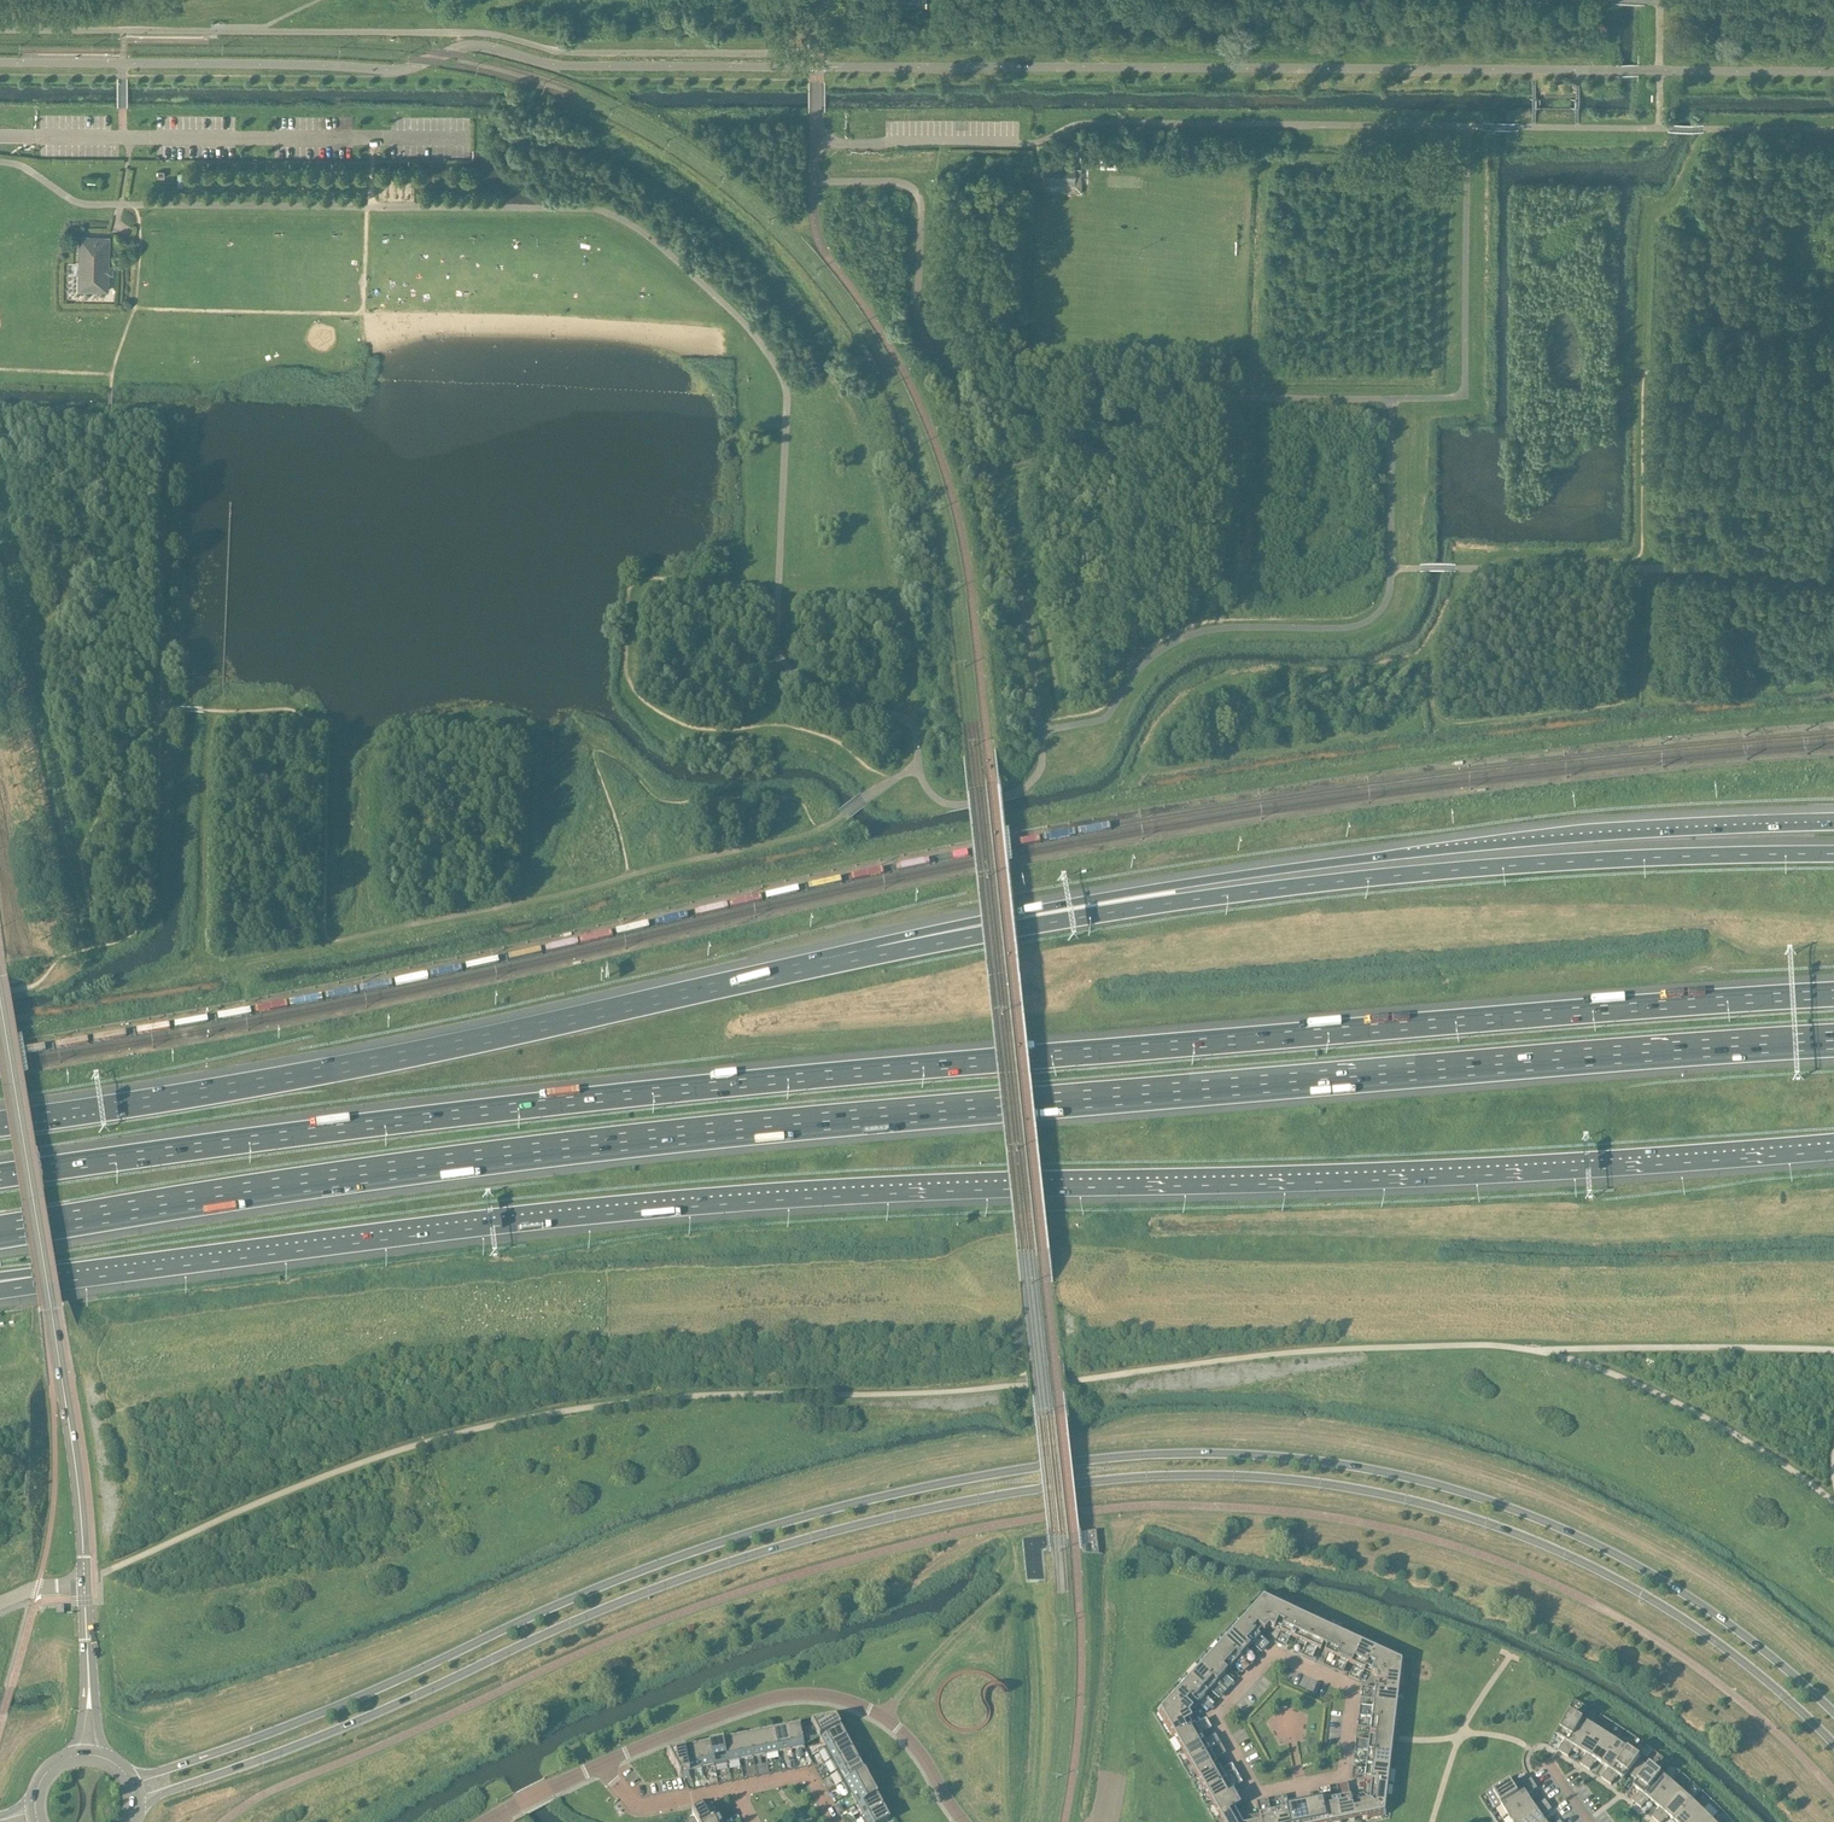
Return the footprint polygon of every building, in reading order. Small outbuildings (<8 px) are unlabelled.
[(1074,185),(1074,159),(1063,159),(1062,166),(1044,166),(1044,185),(1074,185)] [(108,292),(109,273),(112,270),(108,266),(109,238),(80,237),(79,264),(75,268),(77,270),(77,291),(108,292)] [(1026,1583),(1044,1581),(1041,1553),(1049,1552),(1048,1538),(1022,1541),(1026,1583)] [(1261,1595),(1262,1600),(1243,1621),(1240,1618),(1239,1619),(1259,1637),(1257,1634),(1261,1630),(1264,1632),(1268,1627),(1261,1595)] [(1263,1600),(1262,1595),(1261,1595),(1268,1627),(1274,1630),(1275,1627),(1281,1630),(1279,1633),(1280,1633),(1291,1608),(1289,1612),(1263,1600)] [(1302,1618),(1290,1612),(1292,1608),(1291,1608),(1280,1633),(1290,1637),(1291,1635),(1294,1636),(1304,1614),(1302,1618)] [(1316,1624),(1303,1618),(1305,1614),(1304,1614),(1294,1636),(1298,1638),(1296,1640),(1306,1645),(1317,1620),(1316,1624)] [(1242,1622),(1233,1632),(1230,1629),(1229,1630),(1247,1646),(1249,1643),(1252,1645),(1259,1637),(1239,1619),(1242,1622)] [(1330,1626),(1329,1630),(1316,1624),(1318,1621),(1317,1620),(1306,1645),(1316,1649),(1318,1647),(1321,1648),(1322,1646),(1324,1646),(1331,1631),(1329,1630),(1331,1627),(1330,1626)] [(1337,1659),(1348,1634),(1346,1638),(1334,1632),(1335,1629),(1334,1628),(1333,1632),(1331,1631),(1324,1646),(1326,1647),(1325,1650),(1328,1652),(1327,1654),(1337,1659)] [(1232,1632),(1223,1643),(1220,1640),(1239,1658),(1247,1650),(1244,1648),(1247,1646),(1229,1630),(1232,1632)] [(1359,1644),(1347,1638),(1349,1635),(1348,1634),(1337,1659),(1347,1663),(1348,1661),(1351,1662),(1361,1640),(1359,1644)] [(1239,1658),(1220,1640),(1219,1640),(1222,1643),(1213,1654),(1210,1651),(1209,1651),(1212,1654),(1211,1655),(1224,1667),(1225,1666),(1227,1667),(1230,1664),(1232,1666),(1239,1658)] [(1372,1650),(1360,1644),(1362,1641),(1361,1640),(1351,1662),(1355,1664),(1353,1666),(1363,1671),(1375,1646),(1374,1646),(1372,1650)] [(1404,1660),(1399,1662),(1373,1650),(1375,1647),(1375,1646),(1363,1671),(1364,1671),(1365,1669),(1371,1672),(1370,1674),(1375,1677),(1404,1660)] [(1209,1657),(1200,1667),(1197,1665),(1216,1683),(1224,1675),(1222,1673),(1224,1670),(1222,1668),(1224,1667),(1211,1655),(1210,1657),(1207,1654),(1206,1655),(1209,1657)] [(1396,1692),(1400,1663),(1404,1660),(1375,1677),(1375,1683),(1378,1683),(1377,1689),(1374,1689),(1374,1690),(1400,1693),(1400,1692),(1396,1692)] [(1200,1668),(1190,1678),(1187,1675),(1187,1676),(1204,1692),(1207,1689),(1209,1691),(1216,1683),(1197,1665),(1200,1668)] [(1190,1679),(1181,1689),(1178,1686),(1177,1687),(1197,1705),(1204,1697),(1202,1694),(1204,1692),(1187,1676),(1190,1679)] [(1160,1711),(1155,1710),(1155,1711),(1188,1714),(1192,1710),(1190,1708),(1194,1703),(1197,1705),(1177,1687),(1180,1689),(1160,1711)] [(1395,1706),(1396,1693),(1400,1693),(1374,1690),(1373,1700),(1376,1701),(1375,1704),(1399,1707),(1395,1706)] [(1393,1720),(1395,1707),(1399,1707),(1375,1704),(1375,1708),(1372,1708),(1371,1718),(1397,1721),(1393,1720)] [(1155,1711),(1160,1712),(1175,1737),(1171,1739),(1194,1726),(1194,1725),(1191,1727),(1188,1721),(1191,1720),(1188,1714),(1155,1711)] [(1564,1741),(1558,1752),(1563,1754),(1583,1720),(1571,1713),(1557,1737),(1564,1741)] [(1374,1736),(1391,1738),(1391,1736),(1395,1737),(1396,1736),(1391,1735),(1393,1721),(1397,1722),(1397,1721),(1371,1718),(1369,1729),(1372,1730),(1372,1734),(1375,1734),(1374,1736)] [(799,1727),(804,1750),(804,1746),(818,1739),(819,1739),(840,1728),(839,1727),(839,1728),(836,1721),(835,1719),(833,1720),(834,1720),(824,1722),(822,1722),(822,1723),(813,1724),(812,1724),(811,1724),(811,1725),(800,1727),(799,1727)] [(1568,1757),(1574,1747),(1580,1750),(1591,1733),(1595,1727),(1583,1720),(1563,1754),(1568,1757)] [(1178,1751),(1178,1752),(1199,1740),(1197,1737),(1200,1735),(1194,1726),(1171,1739),(1175,1737),(1182,1749),(1178,1751)] [(791,1753),(792,1753),(792,1752),(803,1750),(804,1750),(799,1727),(798,1727),(787,1730),(787,1729),(786,1729),(791,1753)] [(1595,1727),(1591,1733),(1580,1750),(1587,1754),(1580,1764),(1585,1767),(1589,1760),(1606,1734),(1595,1727)] [(825,1750),(822,1751),(823,1752),(846,1739),(845,1739),(840,1729),(840,1728),(819,1739),(819,1740),(825,1750)] [(791,1753),(786,1729),(785,1729),(785,1730),(774,1732),(773,1732),(778,1755),(779,1755),(790,1752),(790,1753),(791,1753)] [(765,1758),(766,1758),(766,1757),(777,1755),(777,1756),(778,1755),(773,1732),(773,1733),(761,1735),(761,1734),(760,1734),(765,1758)] [(748,1737),(753,1761),(753,1760),(764,1758),(765,1758),(760,1734),(760,1735),(749,1737),(748,1737)] [(1606,1734),(1589,1760),(1585,1767),(1590,1771),(1596,1761),(1602,1764),(1617,1742),(1606,1734)] [(1391,1739),(1391,1738),(1374,1736),(1374,1737),(1374,1738),(1372,1737),(1371,1742),(1368,1741),(1367,1752),(1393,1755),(1389,1754),(1391,1740),(1395,1741),(1395,1740),(1391,1740),(1391,1739)] [(748,1737),(747,1737),(747,1738),(736,1740),(736,1739),(735,1740),(740,1763),(741,1763),(740,1762),(752,1760),(752,1761),(753,1761),(748,1737)] [(823,1752),(823,1753),(824,1752),(829,1763),(828,1763),(829,1764),(852,1751),(852,1750),(851,1751),(846,1740),(846,1739),(823,1752)] [(740,1763),(735,1740),(734,1740),(723,1743),(723,1742),(722,1742),(727,1768),(728,1768),(728,1765),(739,1763),(740,1763)] [(1182,1750),(1189,1762),(1185,1764),(1209,1751),(1203,1742),(1201,1743),(1199,1740),(1178,1752),(1182,1750)] [(722,1742),(721,1742),(721,1743),(720,1743),(710,1745),(709,1745),(715,1771),(715,1770),(727,1768),(722,1742)] [(1608,1769),(1601,1778),(1606,1782),(1629,1750),(1617,1742),(1602,1764),(1608,1769)] [(701,1771),(702,1771),(702,1770),(713,1768),(714,1771),(715,1771),(709,1745),(697,1748),(697,1747),(701,1771)] [(701,1771),(697,1747),(696,1747),(696,1748),(685,1750),(684,1750),(689,1773),(701,1770),(701,1771)] [(667,1753),(668,1755),(669,1755),(673,1763),(673,1764),(674,1765),(679,1774),(678,1774),(679,1775),(681,1775),(681,1774),(688,1773),(688,1774),(689,1773),(684,1750),(683,1750),(683,1751),(669,1753),(667,1753)] [(1624,1780),(1628,1774),(1633,1778),(1643,1764),(1638,1760),(1640,1758),(1629,1750),(1606,1782),(1611,1785),(1618,1775),(1624,1780)] [(829,1764),(830,1764),(835,1774),(835,1775),(858,1762),(857,1762),(852,1752),(852,1751),(829,1764)] [(1209,1751),(1185,1764),(1186,1765),(1189,1763),(1196,1775),(1192,1777),(1193,1777),(1196,1775),(1197,1777),(1212,1769),(1211,1767),(1213,1766),(1211,1762),(1214,1761),(1209,1751)] [(1388,1768),(1389,1755),(1393,1755),(1367,1752),(1365,1763),(1369,1763),(1368,1767),(1392,1769),(1388,1768)] [(835,1775),(835,1776),(836,1776),(841,1786),(841,1787),(864,1774),(864,1773),(858,1763),(859,1763),(858,1762),(835,1775)] [(1640,1792),(1632,1801),(1637,1805),(1661,1774),(1650,1765),(1648,1768),(1643,1764),(1633,1778),(1638,1782),(1633,1787),(1640,1792)] [(1386,1783),(1388,1769),(1392,1770),(1392,1769),(1368,1767),(1368,1770),(1365,1770),(1363,1781),(1390,1784),(1390,1783),(1386,1783)] [(1197,1777),(1198,1779),(1195,1781),(1199,1779),(1205,1791),(1202,1793),(1202,1794),(1225,1781),(1220,1771),(1217,1773),(1215,1769),(1213,1770),(1212,1769),(1197,1777)] [(841,1787),(842,1787),(847,1797),(847,1798),(871,1785),(870,1785),(864,1775),(865,1775),(864,1774),(841,1787)] [(1648,1799),(1654,1804),(1672,1783),(1661,1774),(1637,1805),(1641,1808),(1648,1799)] [(1531,1779),(1521,1785),(1517,1779),(1494,1793),(1501,1805),(1534,1784),(1531,1779)] [(1206,1792),(1213,1804),(1209,1806),(1230,1795),(1228,1791),(1231,1790),(1225,1781),(1202,1794),(1206,1792)] [(1389,1796),(1385,1796),(1386,1784),(1390,1784),(1363,1781),(1370,1782),(1368,1800),(1386,1816),(1383,1812),(1384,1797),(1388,1797),(1389,1796)] [(1682,1792),(1672,1783),(1654,1804),(1660,1809),(1652,1817),(1656,1821),(1682,1792)] [(1527,1795),(1537,1789),(1534,1784),(1501,1805),(1509,1816),(1531,1801),(1527,1795)] [(855,1808),(877,1797),(876,1796),(870,1786),(871,1786),(871,1785),(847,1798),(848,1799),(850,1797),(856,1807),(855,1808)] [(1668,1816),(1674,1821),(1692,1801),(1682,1792),(1656,1821),(1657,1821),(1663,1821),(1668,1816)] [(1213,1805),(1220,1816),(1216,1819),(1240,1806),(1234,1796),(1231,1798),(1230,1795),(1209,1806),(1209,1807),(1213,1805)] [(1353,1819),(1354,1821),(1349,1796),(1338,1799),(1339,1802),(1335,1802),(1339,1821),(1340,1821),(1353,1819)] [(1349,1796),(1354,1821),(1354,1819),(1366,1816),(1367,1820),(1367,1816),(1382,1813),(1386,1817),(1386,1816),(1368,1800),(1351,1803),(1349,1796)] [(883,1808),(882,1808),(877,1798),(877,1797),(855,1808),(856,1809),(862,1819),(859,1820),(860,1821),(883,1808)] [(1339,1821),(1335,1802),(1332,1803),(1331,1800),(1320,1802),(1325,1821),(1338,1821),(1339,1821)] [(1512,1821),(1524,1821),(1548,1805),(1545,1800),(1535,1807),(1531,1801),(1509,1816),(1512,1821)] [(1702,1810),(1692,1801),(1674,1821),(1675,1821),(1691,1821),(1702,1810)] [(692,1813),(693,1815),(693,1814),(697,1821),(705,1821),(719,1814),(719,1813),(719,1814),(713,1804),(714,1803),(713,1802),(692,1813)] [(1304,1806),(1307,1821),(1325,1821),(1320,1802),(1304,1806)] [(1542,1817),(1552,1810),(1548,1805),(1524,1821),(1546,1821),(1542,1817)] [(1234,1810),(1240,1806),(1216,1819),(1220,1817),(1223,1821),(1240,1821),(1234,1810)] [(1304,1806),(1287,1809),(1290,1821),(1307,1821),(1304,1806)] [(860,1821),(861,1821),(887,1821),(889,1821),(889,1819),(888,1819),(883,1809),(883,1808),(860,1821)] [(1287,1809),(1277,1811),(1277,1814),(1274,1815),(1275,1821),(1290,1821),(1287,1809)] [(1712,1820),(1702,1810),(1691,1821),(1709,1821),(1712,1820)] [(1259,1815),(1260,1821),(1275,1821),(1274,1815),(1270,1816),(1270,1812),(1259,1815)]
